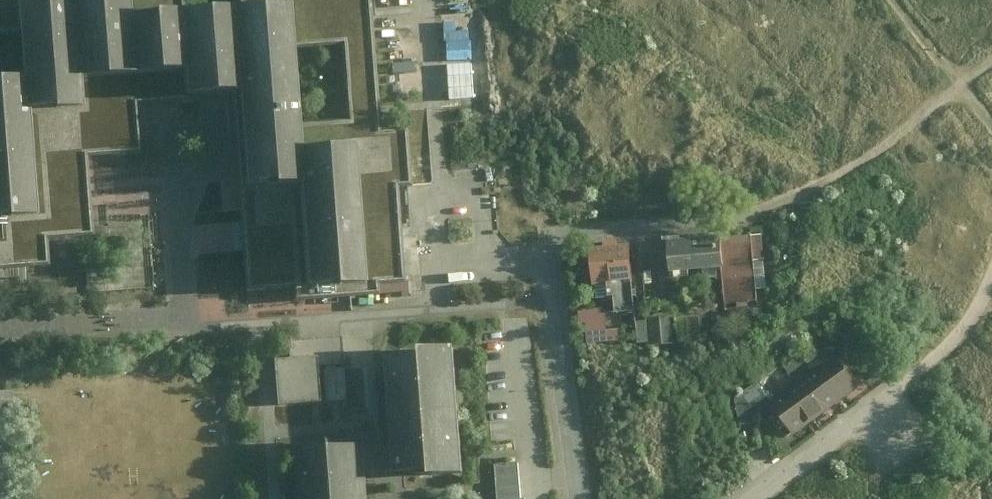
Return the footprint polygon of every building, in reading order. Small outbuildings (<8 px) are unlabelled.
[(14,1),(14,0),(0,0),(0,260),(41,258),(40,234),(85,233),(82,145),(134,143),(132,96),(233,92),(241,288),(308,286),(309,300),(363,298),(363,286),(393,285),(389,180),(404,179),(402,125),(371,126),(366,0),(28,0),(14,1)] [(673,267),(723,263),(720,232),(671,236),(673,267)] [(636,277),(632,243),(591,247),(594,281),(636,277)] [(611,327),(610,306),(585,307),(586,328),(611,327)] [(681,337),(705,336),(704,314),(680,315),(681,337)] [(654,316),(656,343),(677,342),(676,315),(654,316)] [(319,400),(316,364),(341,362),(339,336),(290,340),(292,358),(275,360),(279,404),(319,400)] [(378,346),(384,464),(460,460),(452,341),(378,346)] [(788,432),(853,386),(832,358),(768,404),(788,432)] [(741,423),(753,423),(751,390),(740,391),(741,423)] [(287,440),(291,498),(367,498),(363,435),(287,440)] [(495,464),(497,498),(502,498),(520,497),(518,463),(495,464)]
